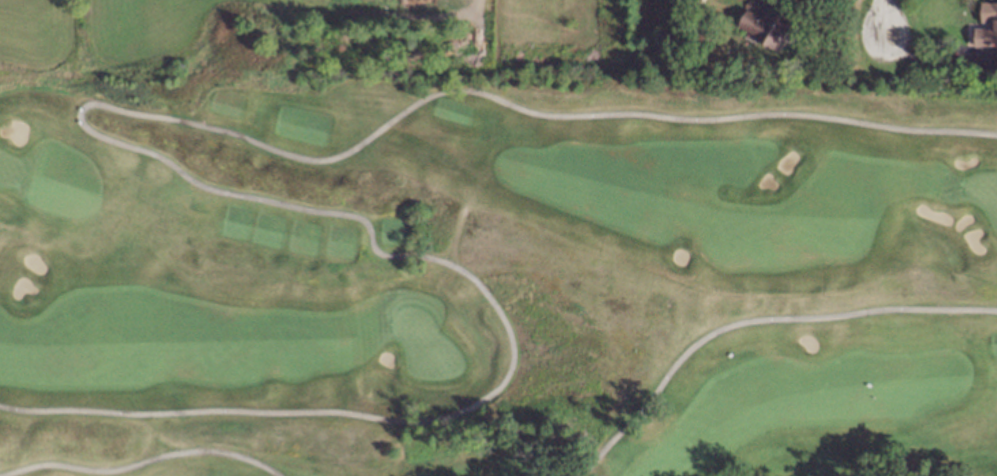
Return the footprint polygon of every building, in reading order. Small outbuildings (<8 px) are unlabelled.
[(983,23),(982,0),(996,0),(996,43),(976,42),(975,24),(983,23)] [(735,29),(748,5),(778,20),(783,10),(802,19),(795,42),(790,53),(735,29)]
